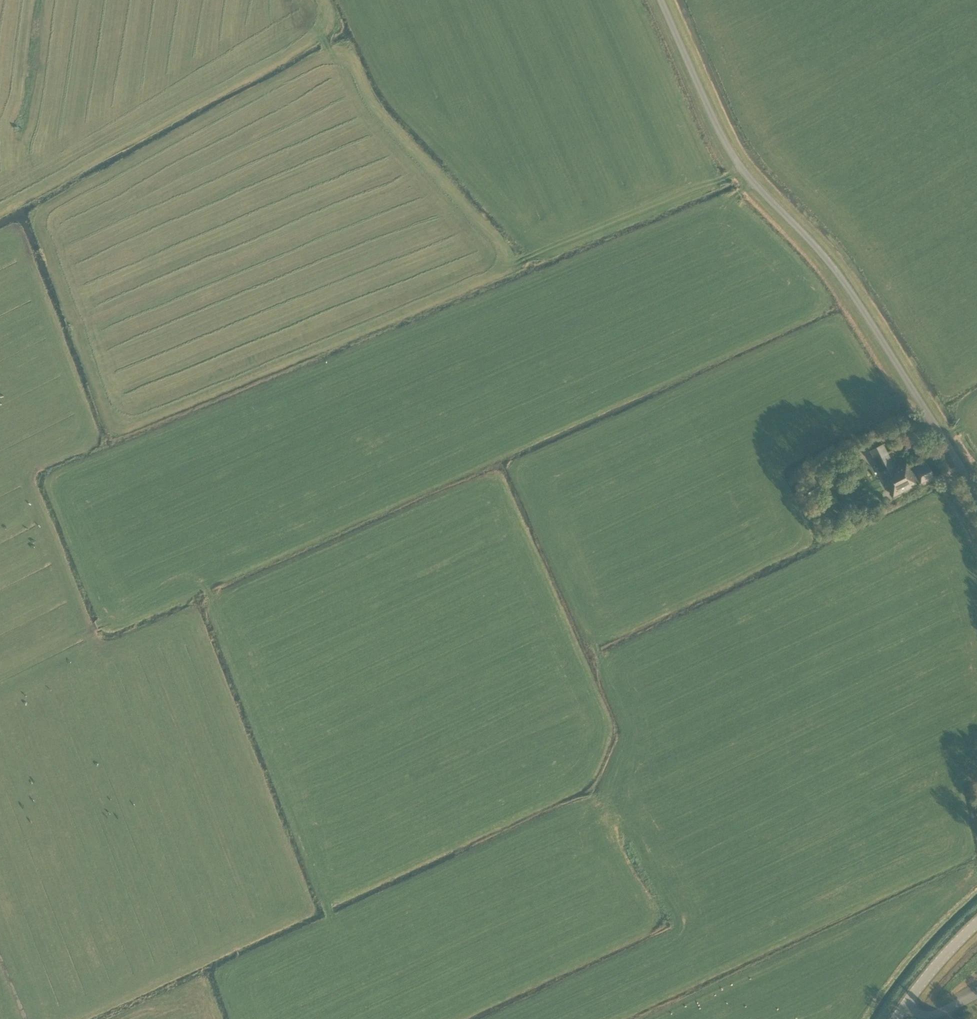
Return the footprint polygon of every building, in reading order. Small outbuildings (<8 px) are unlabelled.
[(869,452),(889,490),(892,497),(919,483),(919,484),(934,477),(927,463),(914,470),(916,474),(914,475),(908,463),(896,469),(883,445),(869,452)] [(829,484),(825,477),(813,485),(817,491),(829,484)]
